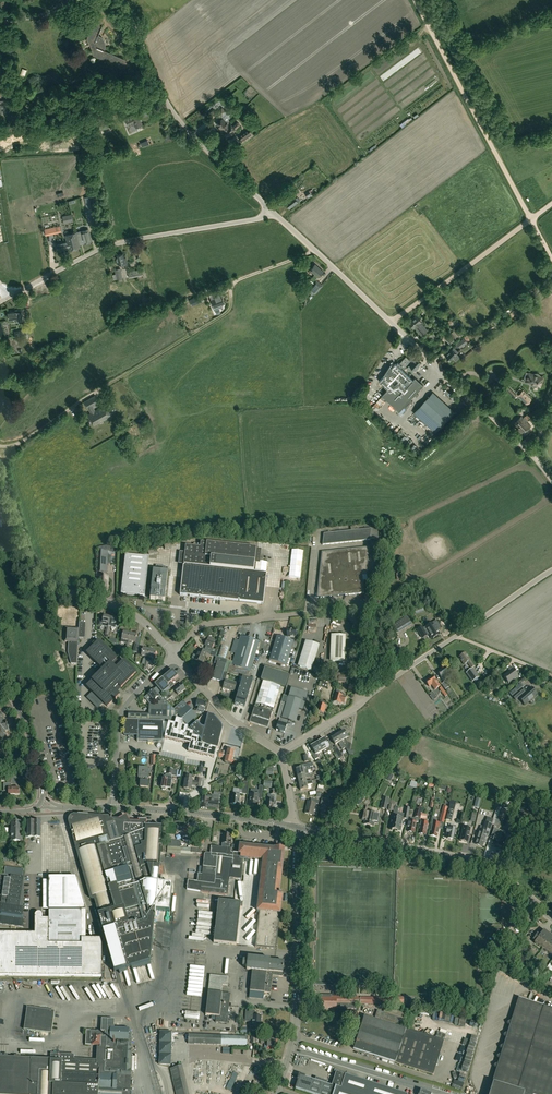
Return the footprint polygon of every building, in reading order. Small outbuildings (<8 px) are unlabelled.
[(100,26),(100,25),(98,21),(93,23),(86,39),(89,44),(91,50),(93,56),(122,68),(128,66),(126,62),(125,61),(126,60),(127,60),(104,50),(105,47),(105,44),(104,41),(102,39),(100,37),(98,35),(102,26),(101,27),(100,26)] [(222,118),(217,124),(223,130),(223,131),(230,123),(228,121),(227,123),(224,120),(227,116),(224,113),(220,116),(222,118)] [(98,118),(98,119),(93,120),(95,130),(99,129),(110,126),(109,119),(115,118),(114,114),(108,115),(108,116),(98,118)] [(136,127),(142,124),(139,116),(133,118),(132,115),(125,118),(129,126),(134,123),(136,127)] [(233,126),(230,123),(223,131),(228,136),(236,129),(235,129),(240,124),(237,122),(233,126)] [(249,128),(238,136),(242,143),(254,135),(249,128)] [(307,196),(309,199),(315,195),(313,192),(314,192),(312,189),(311,190),(311,189),(305,193),(307,196)] [(93,195),(84,197),(90,220),(99,218),(93,195)] [(290,208),(298,202),(293,196),(285,202),(290,208)] [(71,215),(60,217),(62,224),(73,221),(71,215)] [(60,227),(44,230),(46,235),(61,232),(60,227)] [(65,235),(67,241),(67,243),(69,247),(69,250),(80,247),(79,244),(84,243),(91,242),(88,229),(81,231),(83,239),(78,241),(76,233),(65,235)] [(67,241),(56,244),(57,246),(56,247),(57,250),(58,250),(69,247),(67,243),(67,241)] [(120,266),(126,265),(126,262),(127,262),(126,257),(124,258),(123,254),(116,255),(117,259),(116,260),(117,264),(120,264),(120,266)] [(310,270),(313,273),(318,277),(323,272),(315,264),(310,270)] [(116,274),(112,274),(114,280),(117,279),(122,278),(120,268),(115,270),(116,274)] [(129,278),(143,275),(142,270),(128,272),(128,275),(126,275),(127,278),(129,278)] [(309,287),(315,293),(323,285),(316,279),(309,287)] [(214,307),(225,303),(219,290),(209,294),(214,307)] [(202,301),(200,295),(190,299),(192,305),(202,301)] [(8,313),(8,319),(17,318),(17,322),(23,321),(22,314),(21,314),(21,309),(15,310),(15,312),(8,313)] [(421,335),(427,330),(420,322),(421,322),(416,316),(408,323),(414,329),(415,328),(421,335)] [(26,323),(23,324),(24,327),(19,328),(21,335),(25,334),(24,332),(28,332),(26,323)] [(445,337),(449,342),(455,337),(451,332),(445,337)] [(462,346),(463,347),(465,345),(464,344),(467,342),(464,338),(455,344),(457,347),(459,346),(460,347),(462,346)] [(445,355),(447,358),(448,359),(449,360),(450,360),(453,358),(456,361),(460,357),(456,353),(458,352),(454,348),(452,349),(445,355)] [(410,359),(412,361),(413,361),(409,365),(410,365),(407,368),(412,372),(414,370),(416,371),(419,367),(418,367),(421,363),(416,358),(413,356),(410,359)] [(385,375),(379,381),(388,389),(382,395),(399,411),(404,406),(405,407),(412,400),(411,399),(423,385),(415,378),(413,380),(400,368),(402,366),(398,363),(396,365),(395,364),(392,368),(391,367),(393,365),(391,364),(391,363),(384,375),(384,374),(385,375)] [(533,386),(538,386),(538,385),(540,386),(542,378),(538,376),(538,373),(532,374),(526,372),(523,380),(533,383),(533,386)] [(516,395),(509,387),(506,390),(514,397),(516,395)] [(530,396),(527,393),(526,394),(523,391),(522,390),(518,395),(526,403),(531,399),(528,397),(530,396)] [(432,393),(415,411),(437,431),(447,420),(453,413),(432,393)] [(95,395),(84,402),(87,409),(88,408),(91,413),(88,415),(94,425),(111,416),(105,405),(95,411),(92,406),(99,402),(95,395)] [(513,425),(522,434),(531,426),(526,422),(531,417),(527,414),(523,418),(521,416),(513,425)] [(530,421),(536,426),(541,420),(534,414),(530,421)] [(526,436),(523,440),(529,446),(532,441),(526,436)] [(344,543),(370,540),(371,529),(324,534),(322,545),(339,543),(344,543)] [(186,546),(180,595),(238,601),(239,601),(239,602),(263,605),(266,574),(254,573),(256,549),(201,543),(200,548),(186,546)] [(366,575),(369,547),(322,552),(317,598),(364,593),(362,575),(366,575)] [(108,552),(99,552),(98,572),(107,572),(108,552)] [(310,585),(312,554),(300,553),(300,557),(297,557),(295,584),(310,585)] [(145,597),(149,558),(125,556),(121,594),(145,597)] [(162,601),(165,601),(168,573),(165,573),(166,567),(156,566),(155,571),(153,571),(150,600),(158,601),(158,604),(162,604),(162,601)] [(107,590),(107,587),(108,587),(108,584),(107,584),(107,582),(107,577),(100,577),(99,582),(99,585),(100,585),(100,590),(103,590),(103,591),(106,591),(106,590),(107,590)] [(57,616),(57,624),(77,625),(77,610),(61,610),(61,616),(57,616)] [(102,623),(105,624),(105,626),(107,627),(108,627),(109,625),(110,617),(103,616),(102,623)] [(395,628),(398,631),(411,623),(406,616),(396,623),(395,622),(391,625),(393,629),(395,628)] [(117,619),(110,617),(109,625),(108,627),(110,628),(112,628),(111,629),(115,629),(116,626),(117,619)] [(443,627),(447,624),(443,617),(439,620),(443,627)] [(423,630),(421,627),(417,630),(422,638),(428,634),(431,639),(439,634),(436,629),(439,627),(436,622),(433,624),(432,623),(425,628),(423,630)] [(66,629),(65,642),(68,642),(68,653),(71,664),(77,664),(78,643),(79,634),(85,635),(85,623),(79,623),(79,626),(69,626),(69,629),(66,629)] [(286,630),(287,638),(297,637),(296,629),(286,630)] [(130,633),(123,632),(121,642),(127,644),(127,643),(128,643),(128,641),(130,633)] [(130,633),(128,641),(128,643),(129,644),(131,644),(132,642),(135,643),(137,635),(130,633)] [(330,661),(344,662),(345,636),(331,635),(330,661)] [(286,665),(293,641),(277,636),(269,660),(286,665)] [(205,646),(206,646),(204,652),(207,653),(206,653),(210,655),(212,649),(216,640),(209,637),(205,646)] [(227,674),(243,678),(248,680),(259,642),(240,637),(233,662),(232,666),(229,665),(227,674)] [(311,670),(319,645),(307,641),(300,667),(311,670)] [(124,661),(121,664),(99,642),(87,653),(104,670),(87,687),(93,693),(88,698),(97,708),(103,703),(107,707),(119,695),(113,690),(118,685),(121,688),(136,673),(124,661)] [(225,659),(228,648),(220,646),(217,657),(225,659)] [(148,658),(150,650),(143,648),(141,656),(144,657),(144,659),(143,659),(142,664),(145,665),(145,663),(146,659),(147,660),(148,658)] [(150,650),(148,658),(147,660),(149,660),(149,661),(151,661),(152,658),(155,659),(156,651),(150,650)] [(204,652),(199,650),(194,660),(202,663),(206,653),(207,653),(204,652)] [(470,660),(465,653),(459,658),(464,665),(467,663),(471,669),(474,666),(470,660)] [(217,662),(212,679),(221,682),(222,678),(224,673),(227,661),(216,657),(215,661),(217,662)] [(227,661),(224,673),(227,674),(229,665),(232,666),(233,662),(227,661)] [(503,676),(509,683),(518,676),(511,667),(508,669),(510,672),(503,676)] [(263,681),(250,722),(267,728),(272,713),(270,712),(271,708),(273,709),(281,686),(285,688),(289,676),(265,668),(261,680),(263,681)] [(437,673),(441,678),(443,682),(447,678),(451,676),(445,668),(437,673)] [(473,668),(466,673),(472,682),(479,678),(473,668)] [(163,678),(155,685),(162,694),(170,688),(168,685),(178,676),(173,670),(164,677),(165,677),(163,679),(163,678)] [(339,674),(335,673),(334,680),(338,681),(338,682),(346,682),(346,676),(344,675),(344,674),(339,673),(339,674)] [(435,690),(438,687),(440,686),(433,676),(425,682),(429,687),(432,685),(435,690)] [(322,687),(326,688),(328,682),(324,681),(325,677),(321,677),(319,686),(322,687)] [(235,704),(244,707),(252,681),(248,680),(243,678),(241,684),(238,683),(238,684),(236,690),(236,691),(239,692),(239,693),(238,694),(235,704)] [(237,682),(237,684),(225,680),(223,688),(235,692),(235,690),(236,690),(238,684),(238,683),(237,682)] [(185,689),(181,683),(173,689),(178,695),(185,689)] [(450,700),(441,687),(439,689),(448,701),(450,700)] [(291,688),(288,697),(283,695),(277,718),(280,718),(276,731),(278,731),(278,732),(280,732),(285,733),(288,721),(295,723),(299,710),(303,711),(308,693),(291,688)] [(517,688),(510,694),(515,700),(518,698),(524,705),(536,695),(531,689),(525,694),(521,690),(519,691),(517,688)] [(148,695),(144,698),(150,704),(153,701),(156,699),(159,703),(158,706),(149,705),(149,717),(149,721),(163,722),(173,722),(173,718),(174,718),(176,716),(173,713),(175,712),(173,710),(174,709),(167,701),(161,694),(159,697),(153,690),(152,692),(151,691),(149,693),(150,694),(148,695)] [(173,696),(168,690),(164,693),(169,699),(173,696)] [(339,691),(337,690),(333,702),(340,704),(341,703),(345,704),(346,697),(342,696),(343,696),(338,695),(339,691)] [(198,700),(196,707),(198,708),(197,711),(204,713),(205,710),(206,710),(208,702),(198,700)] [(174,709),(173,710),(175,712),(190,729),(190,728),(195,724),(192,721),(197,716),(183,701),(174,709)] [(319,704),(317,712),(324,714),(326,706),(323,705),(319,704)] [(201,740),(200,744),(217,749),(218,749),(219,742),(218,742),(222,730),(223,730),(223,729),(222,729),(221,726),(222,725),(221,726),(214,717),(214,716),(208,714),(204,728),(201,740)] [(190,745),(188,751),(214,758),(217,749),(200,744),(197,744),(199,738),(192,736),(193,732),(187,731),(188,728),(181,726),(183,721),(176,719),(175,725),(169,723),(165,738),(190,745)] [(125,721),(124,736),(137,736),(137,742),(138,742),(138,741),(162,742),(163,722),(149,721),(124,720),(124,721),(125,721)] [(195,724),(190,728),(196,735),(201,740),(204,728),(202,727),(197,722),(195,724)] [(344,740),(348,738),(344,731),(337,734),(343,744),(346,743),(344,740)] [(338,743),(341,747),(344,745),(343,744),(337,734),(331,738),(335,745),(338,743)] [(324,739),(317,743),(322,751),(328,748),(330,751),(334,749),(329,741),(326,743),(324,739)] [(317,754),(322,751),(317,743),(311,747),(313,751),(310,752),(315,760),(319,758),(317,754)] [(223,752),(222,755),(223,755),(226,756),(233,757),(235,751),(231,750),(231,749),(228,748),(228,749),(227,752),(223,751),(223,752)] [(223,755),(222,758),(226,759),(225,763),(232,764),(233,757),(226,756),(223,755)] [(296,769),(297,776),(305,775),(304,771),(309,770),(308,767),(313,766),(313,763),(303,765),(303,768),(296,769)] [(149,776),(149,773),(151,774),(151,769),(139,768),(139,773),(141,773),(140,787),(148,788),(148,778),(149,778),(149,776)] [(162,783),(160,782),(159,787),(161,787),(161,788),(162,790),(165,790),(166,789),(166,788),(170,789),(172,781),(171,781),(172,778),(171,778),(172,776),(176,777),(177,770),(168,769),(168,774),(170,775),(170,777),(163,776),(163,780),(162,783)] [(371,771),(367,776),(365,774),(363,776),(365,778),(363,781),(366,784),(375,774),(371,771)] [(297,776),(299,783),(307,782),(305,775),(297,776)] [(187,776),(187,780),(185,780),(184,789),(185,789),(185,790),(186,790),(189,791),(189,790),(191,790),(192,785),(196,786),(196,787),(200,787),(201,779),(197,779),(197,782),(192,781),(191,780),(192,777),(187,776)] [(312,781),(307,782),(299,783),(300,790),(308,789),(307,785),(312,784),(312,781)] [(10,788),(10,784),(11,784),(11,783),(4,784),(4,791),(4,790),(8,790),(9,795),(20,795),(19,788),(10,788)] [(250,794),(249,806),(257,807),(258,797),(262,798),(263,787),(259,786),(258,795),(250,794)] [(240,796),(239,796),(240,794),(233,793),(231,804),(232,804),(232,805),(235,806),(235,805),(238,805),(240,796)] [(210,796),(208,795),(208,798),(202,797),(201,808),(207,809),(207,808),(218,809),(219,796),(210,795),(210,796)] [(353,804),(357,807),(365,798),(361,795),(353,804)] [(269,800),(267,800),(266,808),(267,809),(267,810),(269,810),(269,809),(273,809),(274,801),(274,798),(270,798),(269,800)] [(313,815),(316,803),(318,804),(319,801),(311,799),(310,802),(307,802),(305,813),(313,815)] [(329,809),(333,810),(334,804),(330,803),(331,801),(322,799),(319,810),(322,810),(321,815),(328,817),(329,809)] [(364,824),(369,825),(372,812),(373,808),(366,806),(365,811),(364,811),(362,820),(365,821),(364,824)] [(420,818),(422,807),(417,806),(414,817),(420,818)] [(376,813),(372,812),(369,825),(374,826),(374,823),(378,823),(379,815),(376,815),(376,813)] [(94,901),(103,932),(114,972),(150,961),(162,845),(160,845),(162,827),(146,826),(147,821),(139,820),(139,822),(130,821),(126,815),(119,819),(112,819),(112,817),(73,815),(71,816),(69,818),(68,820),(68,822),(90,898),(94,901)] [(11,841),(23,841),(23,838),(21,838),(21,822),(11,821),(11,841)] [(25,838),(33,838),(33,842),(36,842),(36,838),(40,838),(40,822),(28,821),(28,833),(26,833),(25,838)] [(408,827),(408,832),(414,833),(416,824),(416,822),(410,821),(409,823),(408,823),(408,827)] [(421,825),(420,825),(419,829),(420,829),(419,834),(426,835),(427,826),(428,822),(421,821),(421,825)] [(502,823),(496,821),(494,827),(500,829),(502,823)] [(486,836),(488,837),(492,825),(485,823),(484,827),(480,826),(475,844),(483,847),(486,836)] [(447,830),(446,834),(448,834),(447,839),(454,840),(455,832),(456,826),(449,824),(448,828),(447,830)] [(431,831),(430,836),(437,837),(439,828),(439,826),(432,825),(432,827),(431,827),(431,831)] [(472,835),(473,827),(464,825),(460,841),(467,843),(468,838),(469,838),(469,835),(472,835)] [(184,828),(183,828),(181,828),(181,831),(183,832),(183,838),(183,841),(190,841),(190,838),(191,828),(188,828),(187,827),(185,827),(184,828)] [(496,833),(494,840),(493,839),(491,846),(495,847),(495,846),(501,848),(504,840),(505,836),(496,833)] [(224,834),(224,835),(223,834),(222,848),(226,848),(226,847),(229,848),(230,844),(231,844),(231,841),(230,841),(231,835),(228,835),(228,834),(224,834)] [(263,860),(260,882),(259,893),(279,895),(279,894),(284,849),(275,848),(275,849),(240,845),(239,855),(241,855),(240,860),(243,861),(243,858),(263,860)] [(222,848),(211,847),(210,857),(207,856),(206,867),(203,867),(202,875),(198,874),(197,881),(188,880),(187,890),(200,892),(228,895),(231,864),(232,864),(234,853),(231,853),(231,849),(226,848),(222,848)] [(5,874),(10,874),(11,873),(19,875),(19,873),(23,873),(24,868),(6,865),(5,874)] [(23,928),(24,878),(0,874),(0,925),(23,928)] [(49,909),(84,909),(76,876),(49,876),(49,909)] [(172,885),(158,884),(156,911),(169,912),(172,885)] [(279,895),(259,893),(257,911),(259,912),(255,947),(276,949),(282,895),(282,894),(279,894),(279,895)] [(205,895),(203,907),(215,909),(217,897),(205,895)] [(218,901),(218,906),(214,943),(236,945),(237,937),(240,908),(242,909),(243,906),(243,904),(218,901)] [(41,917),(40,917),(40,916),(36,916),(36,917),(35,917),(35,933),(0,933),(0,976),(102,977),(102,944),(100,939),(81,938),(82,910),(49,910),(49,919),(41,919),(41,917)] [(209,929),(212,929),(213,922),(199,921),(198,931),(209,931),(209,929)] [(543,949),(551,956),(551,937),(551,936),(544,930),(543,931),(539,936),(540,936),(539,937),(536,935),(535,937),(533,939),(536,941),(534,943),(539,946),(543,949)] [(248,960),(243,960),(243,966),(247,966),(246,970),(252,970),(250,991),(271,993),(273,976),(282,977),(284,962),(270,960),(248,957),(248,960)] [(216,1016),(215,1022),(227,1024),(230,994),(222,993),(222,985),(228,986),(229,977),(210,975),(205,1015),(216,1016)] [(175,1016),(191,1017),(193,985),(189,985),(189,988),(179,987),(179,989),(177,989),(175,1016)] [(360,1004),(382,1004),(382,998),(360,997),(360,999),(358,999),(358,997),(336,997),(336,996),(332,996),(332,995),(321,995),(321,998),(321,1007),(339,1008),(339,1009),(356,1009),(356,1004),(358,1004),(358,1003),(360,1003),(360,1004)] [(490,1093),(551,1093),(551,1009),(519,998),(518,998),(492,1083),(493,1083),(490,1093)] [(27,1007),(24,1030),(51,1034),(55,1011),(27,1007)] [(254,1011),(246,1010),(245,1022),(249,1022),(249,1021),(250,1021),(250,1026),(253,1026),(260,1027),(261,1016),(254,1016),(254,1011)] [(375,1017),(386,1021),(385,1023),(364,1016),(354,1049),(395,1063),(433,1075),(439,1056),(438,1056),(443,1041),(445,1035),(438,1033),(436,1039),(398,1027),(398,1025),(402,1026),(405,1019),(377,1011),(375,1017)] [(100,1048),(100,1058),(96,1060),(74,1059),(74,1055),(51,1054),(50,1060),(31,1059),(29,1093),(130,1093),(131,1076),(130,1076),(131,1070),(130,1069),(131,1057),(132,1048),(132,1040),(130,1029),(113,1028),(111,1019),(106,1018),(105,1032),(105,1037),(101,1037),(101,1046),(100,1046),(100,1047),(100,1048)] [(100,1046),(101,1046),(101,1037),(105,1037),(105,1032),(86,1031),(85,1045),(96,1046),(100,1047),(100,1046)] [(172,1032),(160,1032),(159,1065),(171,1065),(172,1032)] [(247,1046),(248,1037),(188,1035),(188,1044),(247,1046)] [(470,1047),(476,1049),(479,1037),(473,1035),(470,1047)] [(256,1036),(252,1036),(251,1044),(255,1044),(255,1039),(261,1039),(260,1044),(268,1044),(267,1047),(276,1048),(276,1040),(275,1040),(264,1040),(264,1036),(256,1036)] [(31,1059),(0,1057),(0,1093),(29,1093),(31,1059)] [(465,1083),(468,1084),(471,1072),(469,1071),(472,1062),(465,1060),(462,1069),(461,1069),(459,1075),(466,1077),(465,1083)] [(182,1071),(181,1066),(171,1069),(176,1093),(187,1093),(187,1092),(182,1071)] [(238,1074),(234,1072),(233,1072),(226,1089),(231,1091),(238,1074)] [(336,1072),(332,1086),(305,1077),(305,1076),(299,1074),(297,1080),(298,1080),(295,1089),(311,1093),(404,1093),(336,1072)]
